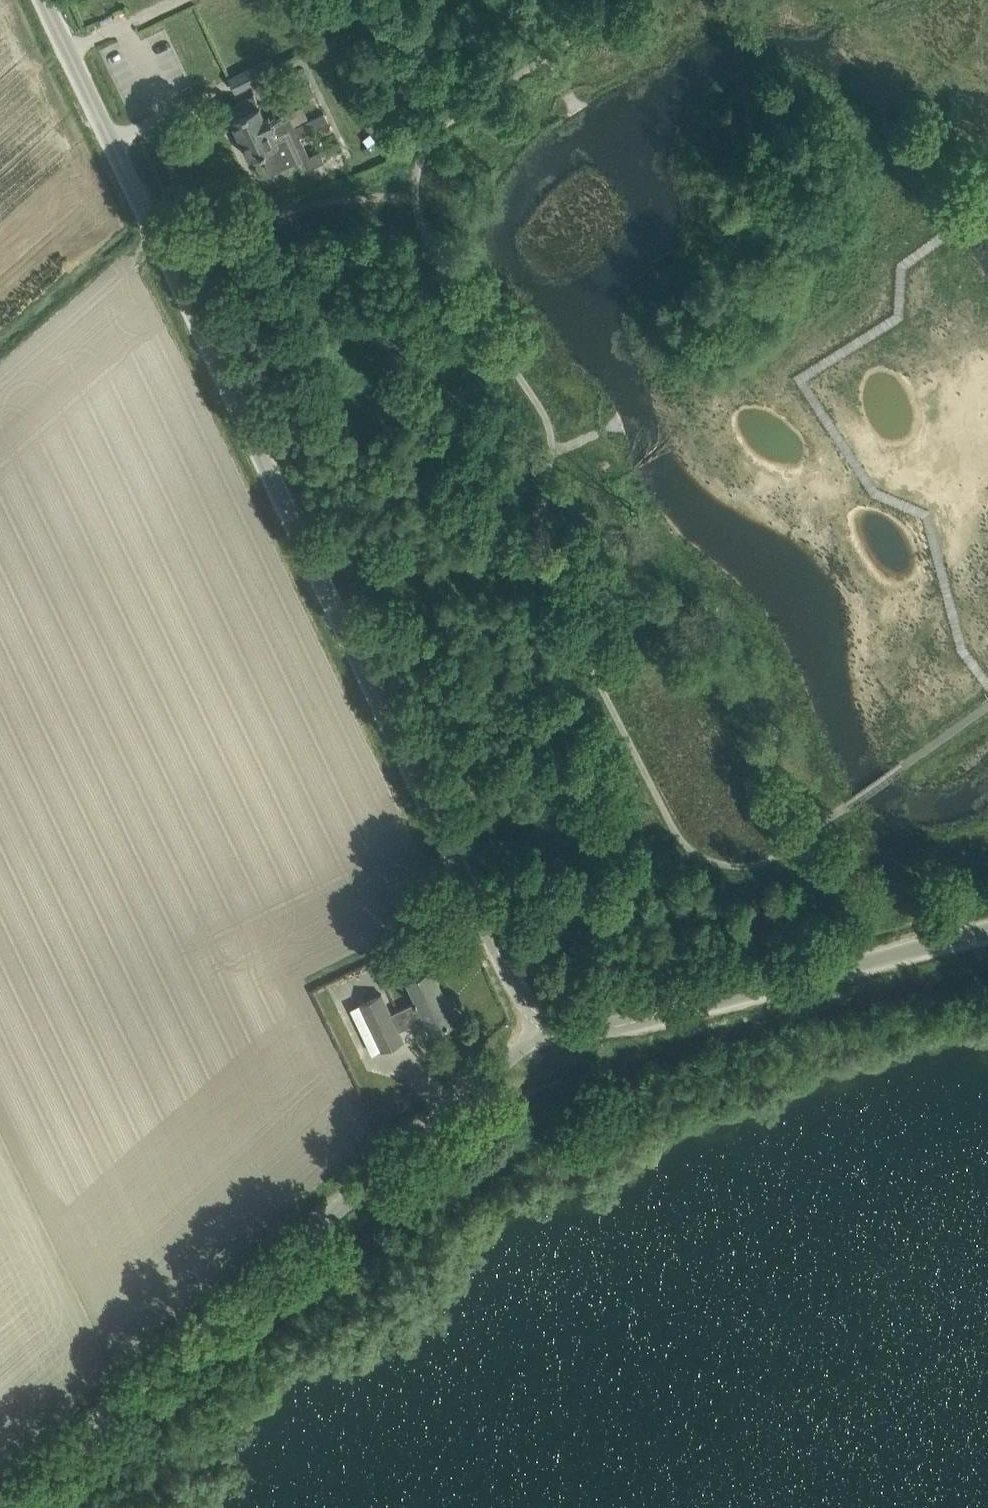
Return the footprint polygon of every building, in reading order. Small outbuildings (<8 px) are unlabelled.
[(271,57),(229,78),(235,91),(278,71),(271,57)] [(293,89),(299,100),(315,92),(310,81),(293,89)] [(286,107),(296,102),(291,91),(273,99),(278,111),(266,116),(255,94),(227,108),(232,118),(231,118),(250,157),(261,152),(271,172),(302,158),(307,169),(324,161),(319,149),(308,154),(300,136),(329,122),(324,112),(295,126),(286,107)] [(416,1001),(391,1013),(399,1030),(424,1018),(431,1032),(459,1019),(451,1003),(449,1004),(432,970),(407,981),(416,1001)] [(403,1040),(399,1030),(391,1013),(381,993),(350,1008),(372,1054),(403,1040)]
